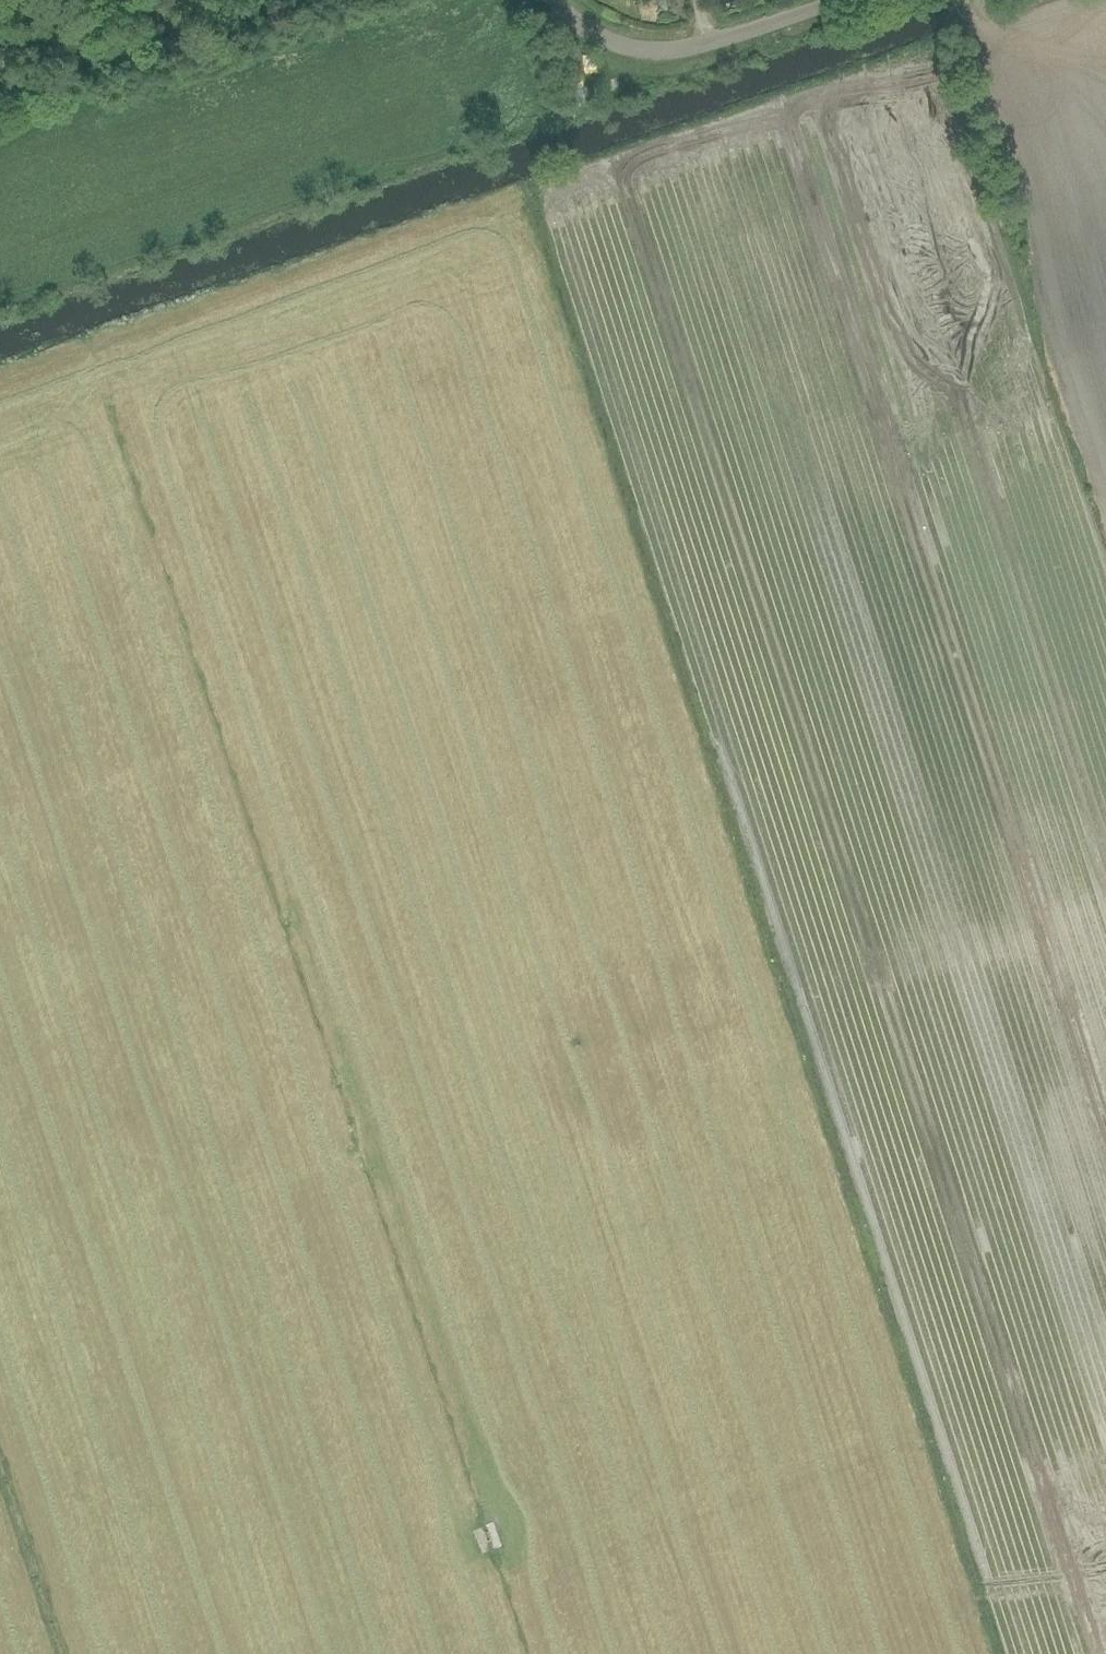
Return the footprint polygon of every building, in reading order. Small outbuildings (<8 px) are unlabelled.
[(719,10),(738,3),(737,0),(716,0),(719,10)]
